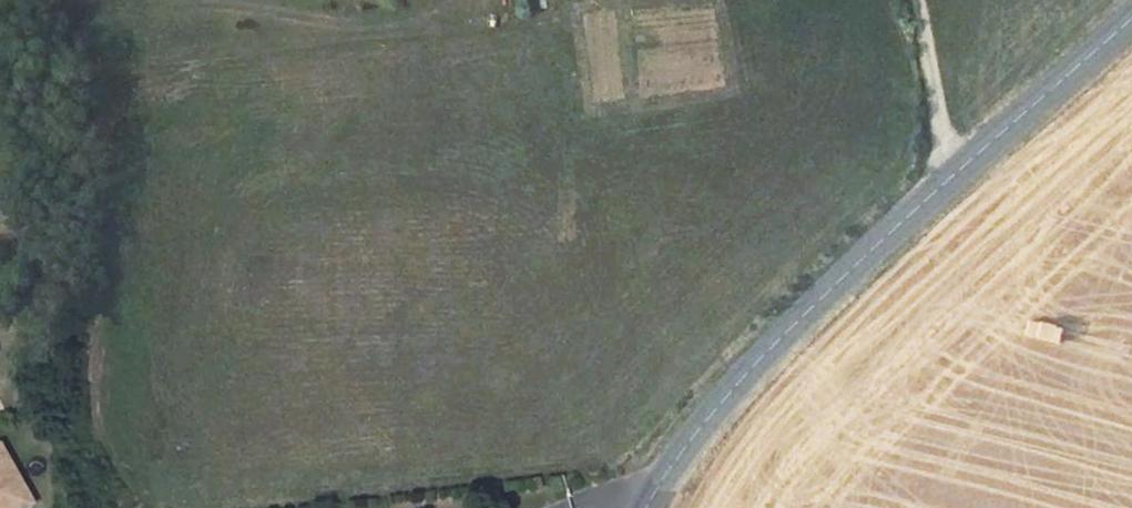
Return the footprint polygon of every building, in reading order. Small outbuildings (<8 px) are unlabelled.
[(33,507),(3,450),(0,451),(0,507),(30,507),(33,507)]
